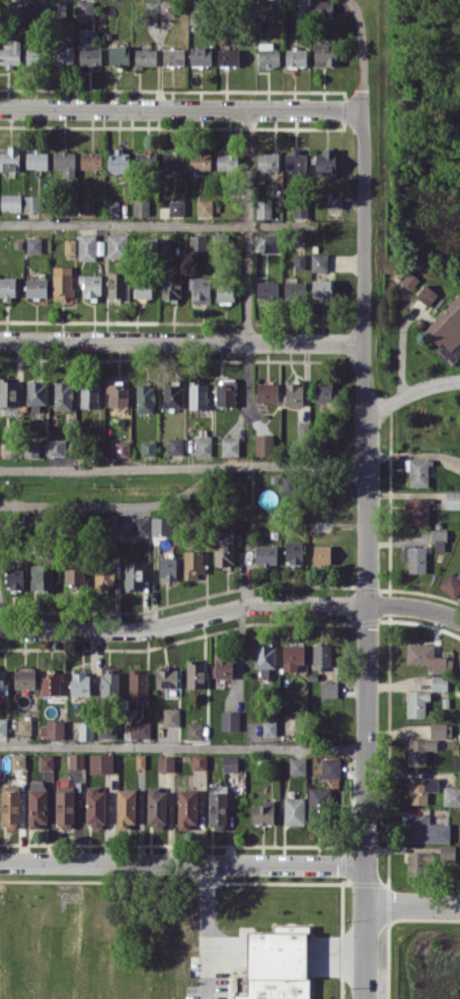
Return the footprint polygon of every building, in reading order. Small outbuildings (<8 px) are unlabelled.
[(35,0),(23,0),(7,0),(7,10),(23,9),(24,15),(36,15),(35,0)] [(78,18),(93,18),(93,0),(78,0),(78,18)] [(160,16),(174,16),(174,0),(160,1),(160,16)] [(308,17),(309,0),(302,0),(299,0),(299,17),(308,17)] [(313,16),(333,16),(332,0),(312,0),(313,16)] [(66,1),(51,1),(52,17),(66,17),(66,1)] [(159,15),(159,1),(146,1),(146,15),(159,15)] [(258,17),(272,16),(272,1),(257,2),(258,17)] [(202,24),(202,8),(190,7),(189,24),(202,24)] [(20,66),(20,39),(10,39),(10,46),(0,46),(0,66),(20,66)] [(74,64),(73,46),(64,47),(64,40),(53,40),(54,65),(74,64)] [(273,41),(258,42),(259,67),(280,66),(279,49),(273,49),(273,41)] [(314,66),(336,66),(336,43),(314,44),(314,66)] [(128,45),(110,46),(110,66),(128,65),(128,45)] [(101,46),(81,46),(81,65),(101,65),(101,46)] [(211,65),(211,47),(190,47),(190,65),(211,65)] [(26,66),(40,65),(39,48),(25,48),(26,66)] [(156,66),(156,48),(135,49),(135,66),(156,66)] [(184,64),(184,48),(163,48),(163,65),(184,64)] [(239,65),(238,49),(217,49),(218,65),(239,65)] [(307,49),(286,49),(286,67),(307,67),(307,49)] [(19,170),(19,148),(0,148),(0,170),(19,170)] [(335,173),(336,149),(323,148),(323,156),(311,156),(311,163),(316,163),(316,172),(335,173)] [(48,149),(26,149),(26,168),(47,169),(48,149)] [(129,172),(128,149),(114,150),(114,154),(108,154),(108,172),(129,172)] [(53,151),(53,168),(62,169),(62,177),(74,177),(74,152),(53,151)] [(210,151),(190,151),(190,170),(210,170),(210,151)] [(285,169),(306,169),(306,151),(285,152),(285,169)] [(102,152),(81,152),(80,168),(101,168),(102,152)] [(135,152),(135,168),(156,168),(155,152),(135,152)] [(163,168),(184,168),(184,152),(163,152),(163,168)] [(216,169),(238,169),(238,153),(216,153),(216,169)] [(257,170),(278,170),(278,153),(257,153),(257,170)] [(21,194),(1,193),(0,211),(21,211),(21,194)] [(342,194),(327,194),(327,208),(342,208),(342,194)] [(41,195),(23,195),(23,212),(41,212),(41,195)] [(133,215),(149,215),(149,198),(133,198),(133,215)] [(80,215),(95,215),(94,199),(80,199),(80,215)] [(198,217),(212,217),(212,199),(197,199),(198,217)] [(184,216),(184,200),(169,200),(169,215),(184,216)] [(272,200),(256,200),(256,218),(271,218),(272,200)] [(307,208),(293,207),(293,216),(307,217),(307,208)] [(107,258),(127,257),(126,233),(106,234),(107,258)] [(103,254),(104,241),(96,241),(96,234),(78,234),(77,259),(96,260),(96,254),(103,254)] [(264,251),(277,251),(277,234),(264,234),(264,251)] [(188,254),(206,255),(207,235),(188,235),(188,254)] [(27,252),(41,252),(41,236),(26,237),(27,252)] [(170,238),(159,238),(159,254),(170,254),(170,238)] [(75,239),(65,239),(65,253),(75,253),(75,239)] [(327,253),(311,253),(311,271),(328,271),(327,253)] [(294,269),(305,269),(305,254),(295,254),(294,269)] [(72,266),(52,266),(53,298),(72,298),(72,266)] [(411,289),(419,279),(409,271),(401,281),(411,289)] [(129,299),(129,282),(125,282),(125,272),(108,272),(107,298),(129,299)] [(100,274),(79,274),(79,282),(84,282),(83,299),(100,299),(100,274)] [(181,276),(162,275),(161,298),(181,298),(181,276)] [(135,276),(134,297),(153,298),(154,277),(135,276)] [(211,276),(189,276),(188,288),(193,288),(192,303),(210,303),(211,276)] [(0,277),(0,298),(16,298),(16,277),(0,277)] [(295,281),(295,277),(285,277),(284,298),(305,299),(305,282),(295,281)] [(47,278),(25,278),(25,297),(47,297),(47,278)] [(332,300),(332,279),(312,279),(312,300),(332,300)] [(278,282),(257,281),(256,298),(278,298),(278,282)] [(437,292),(424,284),(416,297),(430,305),(437,292)] [(217,303),(234,302),(233,285),(216,285),(217,303)] [(459,348),(459,293),(459,292),(424,331),(439,345),(435,349),(447,362),(459,348)] [(0,378),(0,405),(15,406),(16,379),(0,378)] [(234,406),(235,380),(217,380),(216,405),(234,406)] [(46,381),(27,381),(26,404),(31,405),(31,412),(40,412),(40,404),(46,404),(46,381)] [(303,405),(302,381),(286,381),(286,406),(303,405)] [(71,410),(72,382),(54,382),(53,409),(71,410)] [(97,408),(98,382),(81,382),(80,407),(97,408)] [(189,408),(206,409),(206,382),(189,382),(189,408)] [(278,401),(277,383),(256,383),(257,401),(278,401)] [(314,401),(332,402),(333,383),(315,383),(314,401)] [(136,412),(153,412),(153,384),(136,384),(136,412)] [(127,406),(128,386),(108,385),(107,406),(127,406)] [(183,385),(163,385),(163,407),(182,407),(183,385)] [(209,429),(195,429),(196,456),(210,456),(209,429)] [(256,455),(273,455),(273,434),(256,434),(256,455)] [(168,455),(183,454),(182,437),(167,437),(168,455)] [(239,456),(239,438),(221,438),(221,455),(239,456)] [(48,455),(65,456),(65,439),(49,439),(48,455)] [(23,456),(38,457),(39,440),(24,440),(23,456)] [(141,441),(141,456),(156,455),(155,440),(141,441)] [(115,456),(129,456),(130,441),(115,441),(115,456)] [(409,486),(429,486),(429,459),(404,459),(405,470),(409,470),(409,486)] [(446,490),(446,508),(459,508),(459,490),(446,490)] [(278,496),(259,496),(259,505),(278,505),(278,496)] [(429,524),(430,498),(405,497),(405,509),(411,509),(411,523),(429,524)] [(118,530),(119,515),(103,514),(102,529),(118,530)] [(131,517),(132,535),(149,534),(148,516),(131,517)] [(151,517),(151,535),(172,535),(172,517),(151,517)] [(446,529),(432,529),(432,550),(445,550),(446,529)] [(233,566),(234,530),(214,530),(213,565),(233,566)] [(302,541),(286,541),(285,563),(302,563),(302,541)] [(255,564),(276,565),(277,546),(256,545),(255,564)] [(331,545),(313,545),(313,563),(330,564),(331,545)] [(408,573),(427,573),(427,546),(402,546),(403,560),(408,560),(408,573)] [(204,550),(184,550),(183,579),(197,579),(197,573),(204,573),(204,550)] [(176,580),(176,557),(159,557),(159,579),(176,580)] [(142,588),(143,563),(125,562),(125,588),(142,588)] [(30,564),(30,590),(54,590),(53,564),(30,564)] [(95,588),(113,588),(113,564),(95,564),(95,588)] [(23,589),(24,567),(6,566),(5,588),(23,589)] [(65,566),(65,587),(84,587),(83,566),(65,566)] [(450,571),(439,585),(457,600),(459,596),(459,568),(455,575),(450,571)] [(434,644),(407,643),(406,663),(430,664),(430,672),(452,673),(452,657),(434,657),(434,644)] [(304,645),(283,644),(282,670),(297,671),(297,662),(304,662),(304,645)] [(312,667),(323,667),(323,666),(331,666),(331,645),(313,644),(312,667)] [(275,668),(275,645),(255,645),(255,668),(259,668),(260,678),(269,678),(269,668),(275,668)] [(232,678),(233,656),(214,656),(214,677),(232,678)] [(187,688),(204,688),(204,661),(187,661),(187,688)] [(155,687),(176,688),(177,670),(156,669),(155,687)] [(14,688),(35,688),(35,670),(14,671),(14,688)] [(118,670),(100,671),(101,695),(119,695),(118,670)] [(129,700),(146,700),(147,671),(129,671),(129,700)] [(41,673),(41,694),(60,695),(61,674),(41,673)] [(71,695),(90,695),(90,673),(71,673),(71,695)] [(432,690),(448,689),(447,675),(432,676),(432,690)] [(337,682),(322,682),(322,697),(337,697),(337,682)] [(407,717),(425,717),(425,699),(430,699),(430,690),(407,691),(407,717)] [(163,727),(178,726),(178,708),(163,709),(163,727)] [(221,730),(239,730),(239,711),(221,711),(221,730)] [(17,733),(31,734),(31,719),(18,719),(17,733)] [(64,737),(64,720),(46,720),(46,726),(40,726),(39,737),(64,737)] [(263,721),(263,735),(276,735),(276,720),(263,721)] [(131,737),(150,738),(150,721),(131,721),(131,737)] [(78,740),(93,740),(93,723),(78,722),(78,740)] [(203,723),(188,723),(188,739),(203,739),(203,723)] [(451,737),(451,723),(430,723),(430,737),(451,737)] [(98,738),(116,738),(116,724),(98,724),(98,738)] [(407,765),(426,765),(427,750),(437,750),(437,739),(404,738),(404,758),(408,758),(407,765)] [(69,768),(84,768),(83,753),(68,753),(69,768)] [(113,753),(89,753),(89,773),(113,772),(113,753)] [(25,768),(25,754),(11,754),(11,769),(25,768)] [(206,769),(207,755),(192,754),(192,769),(206,769)] [(53,769),(53,755),(39,755),(39,769),(53,769)] [(174,771),(174,755),(159,755),(158,771),(174,771)] [(222,771),(237,771),(237,756),(223,756),(222,771)] [(289,774),(305,774),(305,758),(289,758),(289,774)] [(340,777),(340,759),(321,759),(321,778),(340,777)] [(410,804),(428,803),(427,791),(438,791),(438,777),(409,777),(410,804)] [(1,822),(19,822),(19,785),(1,785),(1,822)] [(74,786),(56,785),(55,828),(73,828),(74,786)] [(208,824),(226,825),(227,785),(209,785),(208,824)] [(459,806),(459,786),(443,786),(443,805),(459,806)] [(308,818),(329,818),(330,787),(309,787),(308,818)] [(47,788),(28,788),(28,825),(47,826),(47,788)] [(104,788),(86,788),(86,826),(104,826),(104,788)] [(166,789),(148,788),(147,827),(165,828),(166,789)] [(127,829),(128,823),(135,823),(136,789),(117,789),(116,829),(127,829)] [(196,789),(178,789),(178,829),(196,829),(196,789)] [(304,824),(305,797),(284,797),(284,824),(304,824)] [(252,823),(274,824),(274,800),(264,800),(264,805),(253,804),(252,823)] [(449,842),(450,823),(429,822),(429,814),(406,814),(406,841),(449,842)] [(456,846),(440,845),(439,862),(455,862),(456,846)] [(407,876),(429,875),(429,866),(436,866),(435,851),(407,852),(407,876)] [(308,932),(247,932),(247,994),(234,994),(234,998),(308,998),(308,932)]
